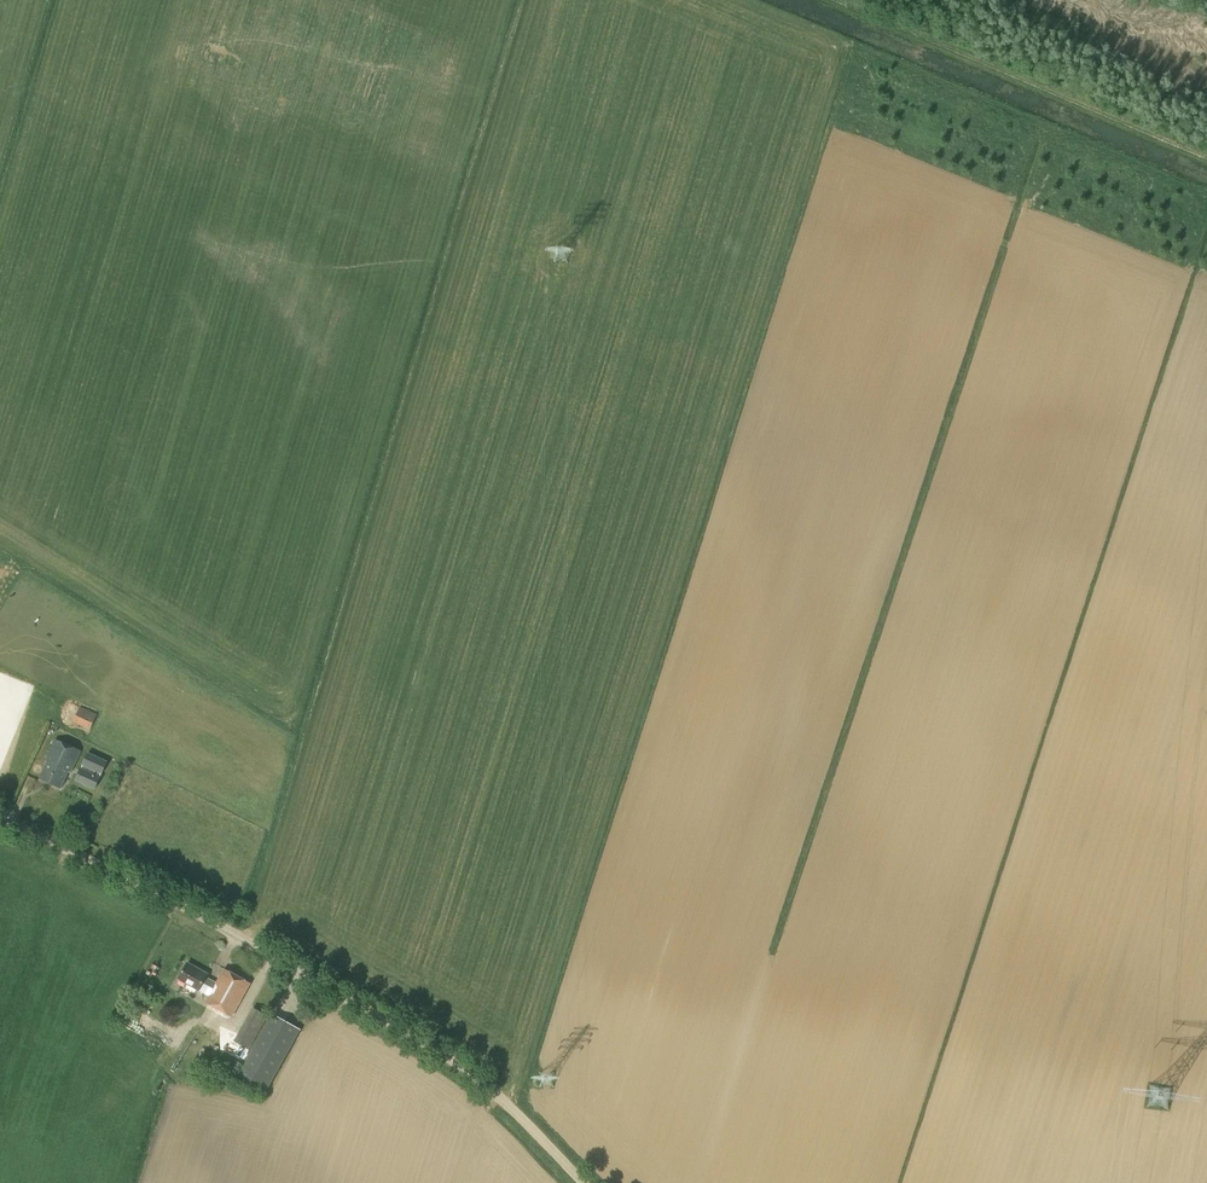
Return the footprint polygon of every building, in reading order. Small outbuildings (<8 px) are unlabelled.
[(90,729),(96,715),(80,707),(73,722),(90,729)] [(70,774),(80,752),(54,741),(44,763),(46,764),(39,779),(60,789),(67,773),(70,774)] [(95,789),(108,762),(87,753),(75,780),(95,789)] [(207,975),(186,964),(177,979),(199,991),(201,988),(211,994),(206,1003),(231,1017),(249,984),(223,970),(216,982),(206,977),(207,975)] [(269,1017),(252,1008),(234,1041),(250,1051),(236,1077),(266,1093),(301,1030),(271,1013),(269,1017)]
